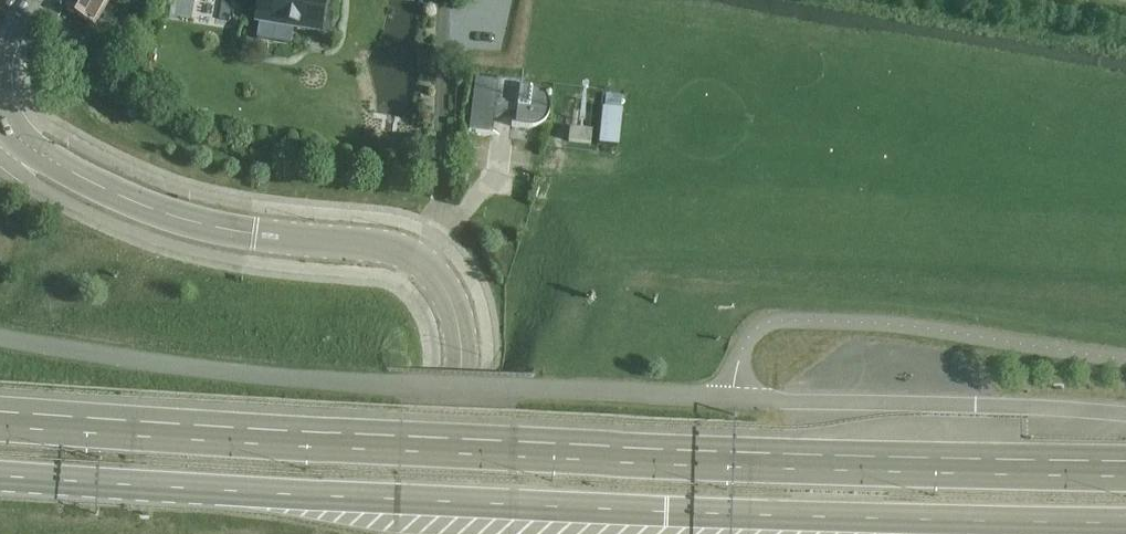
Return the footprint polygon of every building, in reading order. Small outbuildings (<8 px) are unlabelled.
[(109,0),(72,0),(66,9),(94,25),(109,0)] [(255,21),(320,32),(326,0),(259,0),(255,21)] [(497,82),(475,79),(468,131),(491,134),(493,119),(494,119),(497,118),(499,117),(503,114),(506,113),(509,113),(517,113),(515,127),(530,129),(535,128),(540,126),(544,123),(548,118),(549,113),(549,108),(549,104),(548,100),(545,96),(541,93),(538,92),(533,90),(520,89),(521,83),(497,79),(497,82)] [(569,128),(567,142),(591,144),(592,131),(569,128)]
